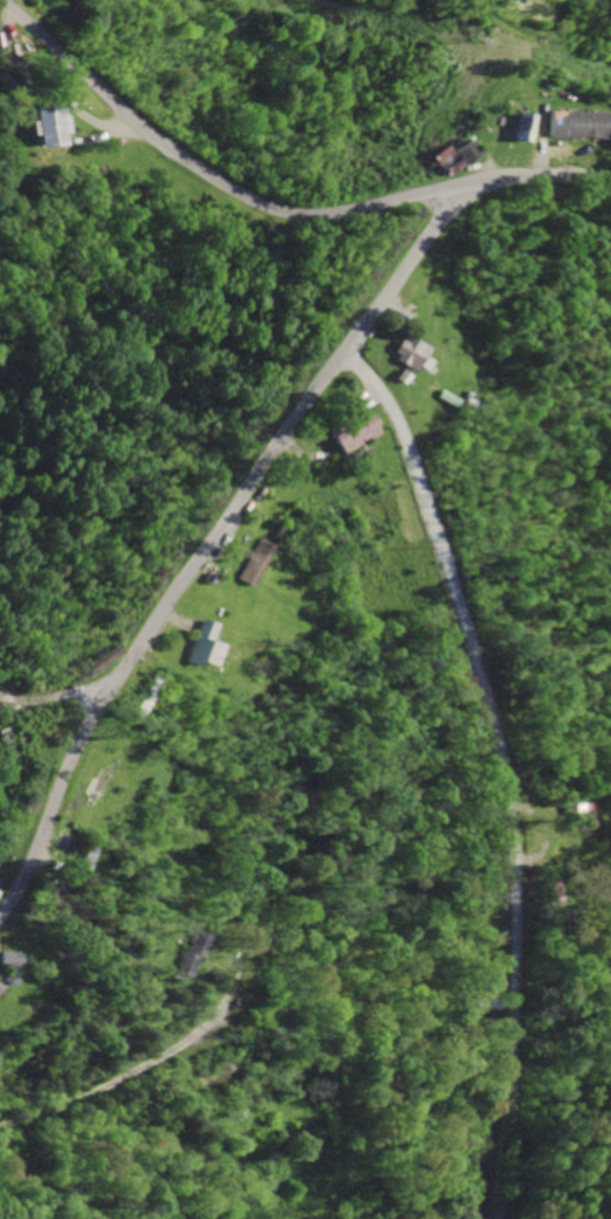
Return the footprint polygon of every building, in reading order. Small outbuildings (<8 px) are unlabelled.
[(59,115),(52,115),(52,106),(27,107),(28,146),(55,144),(54,134),(60,133),(59,115)] [(605,112),(544,110),(544,137),(605,138),(605,112)] [(523,142),(528,115),(513,112),(508,140),(523,142)] [(478,153),(468,138),(450,150),(461,165),(478,153)] [(385,359),(407,371),(420,347),(398,335),(385,359)] [(375,436),(368,416),(325,430),(332,451),(375,436)] [(233,579),(247,586),(270,546),(256,538),(233,579)] [(212,625),(197,619),(182,662),(194,667),(196,662),(210,667),(218,645),(206,641),(212,625)] [(13,955),(0,952),(0,965),(11,967),(13,955)]
